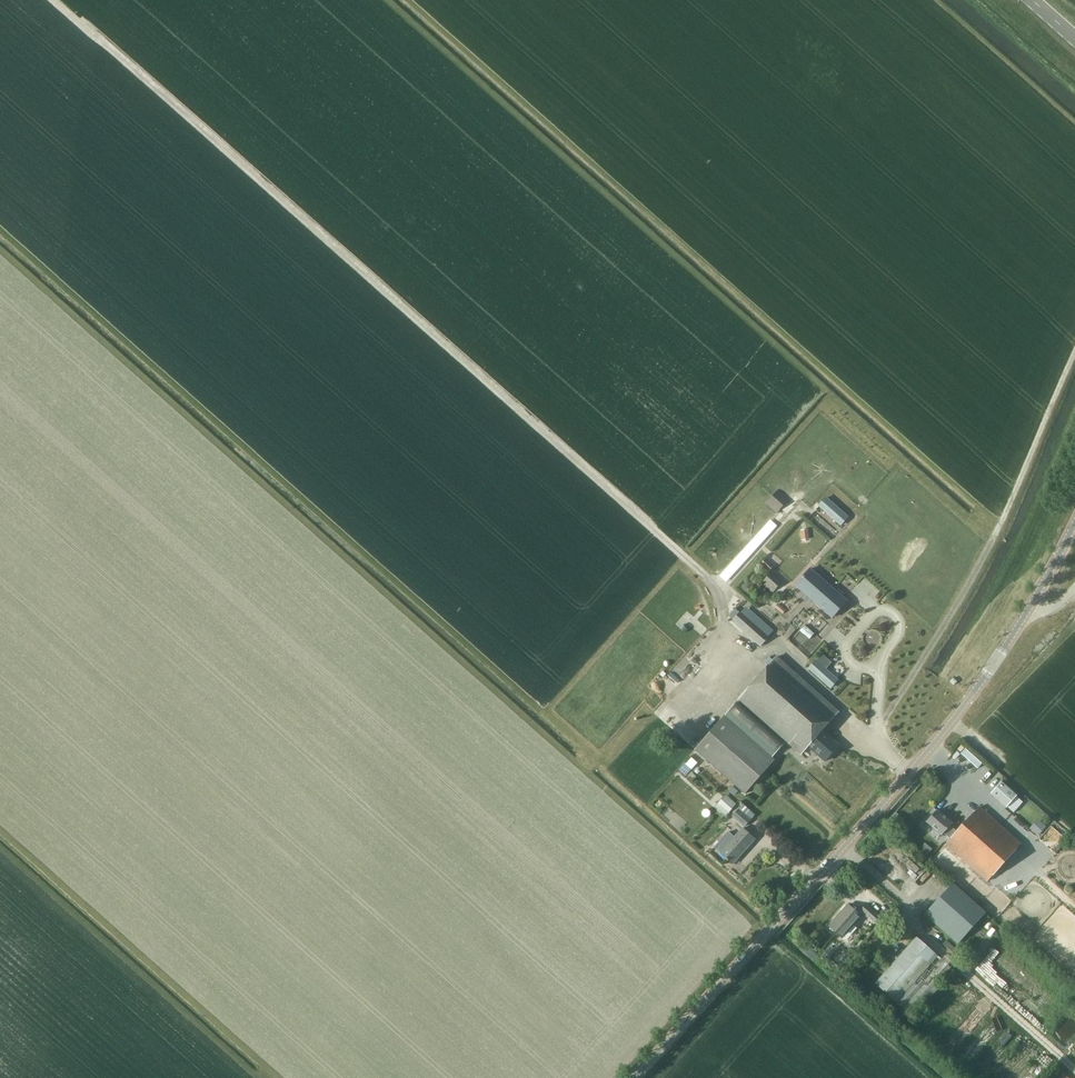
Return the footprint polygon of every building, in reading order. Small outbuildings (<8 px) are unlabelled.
[(767,500),(777,511),(791,498),(780,487),(767,500)] [(818,504),(840,524),(848,515),(826,496),(818,504)] [(803,538),(811,537),(809,528),(802,529),(803,538)] [(796,585),(832,618),(847,601),(810,569),(796,585)] [(772,592),(783,582),(772,571),(762,581),(772,592)] [(740,612),(732,621),(761,647),(769,637),(740,612)] [(810,639),(815,632),(803,622),(791,638),(810,653),(817,644),(810,639)] [(832,660),(822,652),(807,667),(830,688),(838,678),(826,667),(832,660)] [(669,674),(675,679),(680,683),(696,665),(686,655),(669,674)] [(838,713),(800,679),(777,658),(757,679),(739,699),(800,755),(807,747),(825,762),(839,746),(822,731),(838,713)] [(784,744),(737,702),(725,715),(773,757),(784,744)] [(745,795),(775,760),(773,757),(725,715),(695,750),(745,795)] [(962,744),(947,761),(957,770),(961,765),(967,770),(978,758),(962,744)] [(1007,807),(1019,793),(1000,776),(987,790),(1007,807)] [(716,805),(727,814),(737,802),(726,793),(716,805)] [(988,881),(1021,844),(980,807),(958,831),(951,826),(953,824),(937,810),(927,822),(935,829),(932,832),(938,837),(941,834),(943,836),(945,833),(951,839),(946,845),(988,881)] [(744,826),(750,820),(739,809),(733,816),(744,826)] [(1037,818),(1031,828),(1041,833),(1047,823),(1037,818)] [(742,828),(733,838),(730,834),(717,848),(721,852),(720,852),(733,864),(755,839),(742,828)] [(958,944),(986,912),(953,882),(924,914),(958,944)] [(843,938),(861,916),(847,904),(829,926),(843,938)] [(880,916),(866,905),(866,904),(861,910),(875,922),(880,916)] [(897,1003),(938,957),(917,938),(876,984),(897,1003)] [(957,1050),(995,1004),(984,995),(952,1034),(952,1035),(947,1041),(957,1050)] [(959,1055),(971,1065),(1011,1018),(1000,1008),(959,1055)] [(1025,1031),(1013,1021),(973,1069),(984,1077),(987,1077),(1025,1031)] [(1022,1067),(1042,1046),(1030,1035),(1010,1056),(1022,1067)] [(1056,1077),(1074,1077),(1074,1075),(1065,1067),(1056,1077)]
